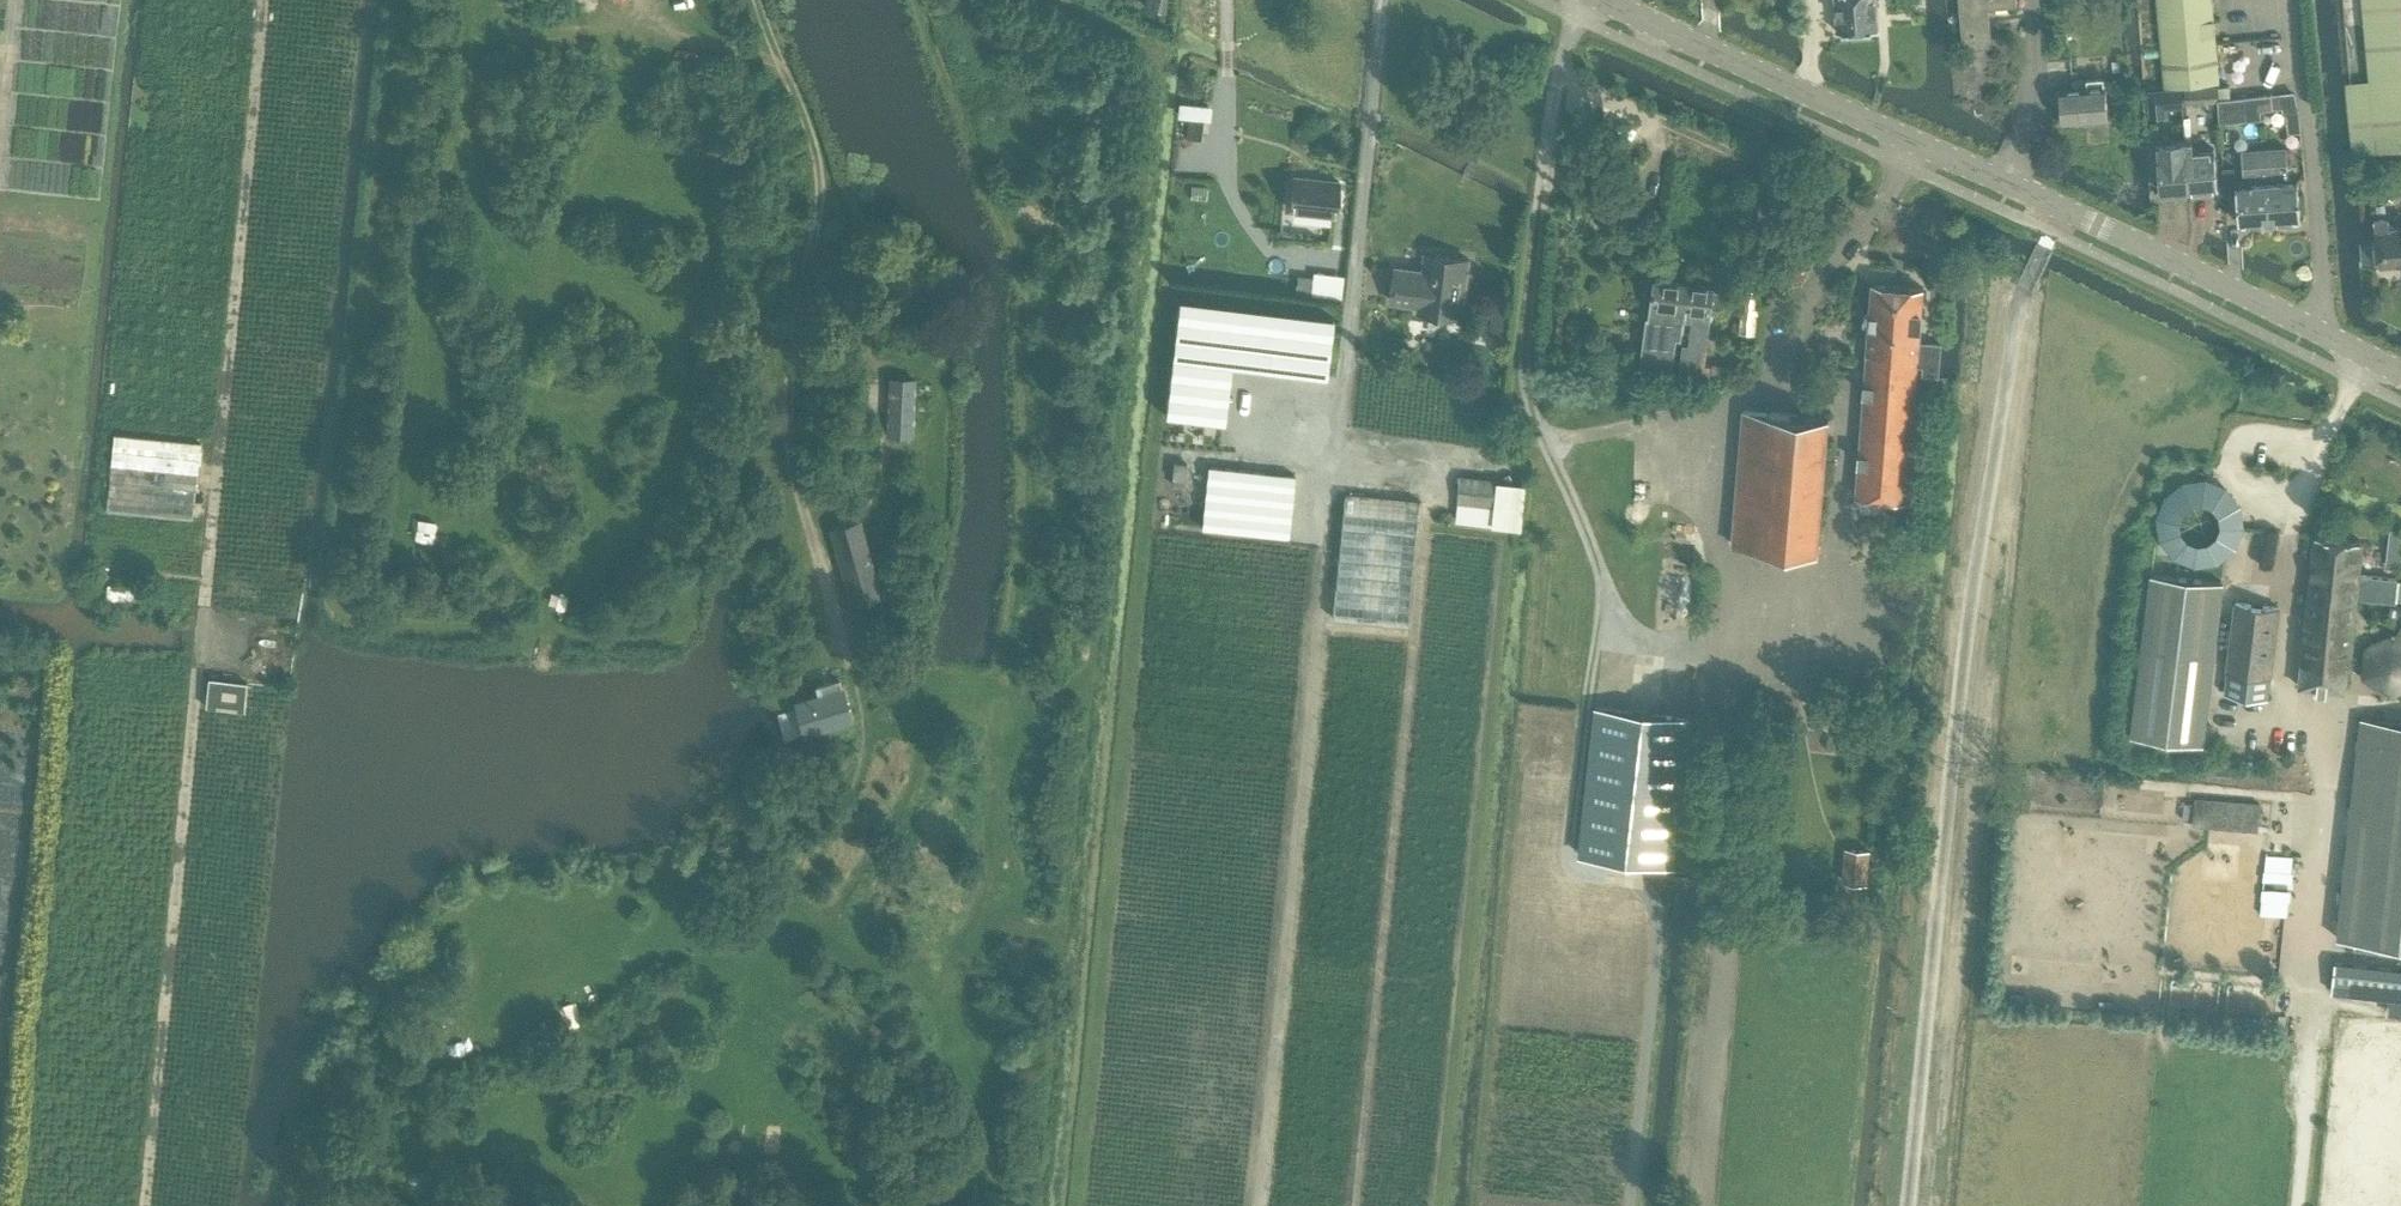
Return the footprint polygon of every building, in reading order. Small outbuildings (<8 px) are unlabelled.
[(1156,7),(1167,10),(1170,0),(1158,0),(1156,7)] [(1836,31),(1877,28),(1875,0),(1834,0),(1836,31)] [(2015,5),(2015,0),(1956,0),(1960,47),(1970,46),(1970,44),(1980,43),(1984,41),(1985,38),(1982,8),(2015,5)] [(2162,85),(2216,80),(2209,0),(2154,0),(2162,85)] [(2367,80),(2344,82),(2350,154),(2400,149),(2400,0),(2360,0),(2367,80)] [(2067,31),(2056,32),(2056,41),(2067,41),(2067,31)] [(2060,89),(2062,119),(2088,117),(2091,119),(2103,118),(2106,115),(2107,115),(2103,74),(2072,76),(2072,80),(2060,80),(2060,82),(2059,82),(2059,89),(2060,89)] [(2219,102),(2218,99),(2217,85),(2183,87),(2185,104),(2219,102)] [(2163,106),(2185,104),(2183,87),(2162,89),(2163,106)] [(2273,99),(2272,93),(2248,96),(2250,119),(2261,118),(2260,109),(2277,108),(2276,99),(2273,99)] [(2219,102),(2221,122),(2250,119),(2248,96),(2218,99),(2219,102)] [(1202,118),(1188,117),(1186,137),(1200,138),(1202,118)] [(2193,138),(2187,139),(2191,190),(2220,187),(2216,148),(2194,150),(2194,149),(2193,138)] [(2191,190),(2187,139),(2159,141),(2159,149),(2164,193),(2191,190)] [(2289,146),(2266,148),(2272,219),(2304,217),(2300,177),(2287,178),(2286,167),(2290,167),(2289,148),(2289,146)] [(2272,219),(2266,148),(2258,148),(2244,150),(2246,171),(2249,171),(2249,182),(2238,182),(2241,222),(2272,219)] [(2234,167),(2223,168),(2224,188),(2236,188),(2234,167)] [(1290,208),(1335,213),(1338,181),(1293,176),(1290,208)] [(2366,263),(2381,262),(2381,263),(2400,262),(2400,224),(2394,225),(2394,215),(2377,216),(2379,239),(2364,240),(2366,263)] [(1418,310),(1461,315),(1468,258),(1425,253),(1423,271),(1396,267),(1391,301),(1418,304),(1418,310)] [(1645,325),(1639,367),(1672,372),(1677,338),(1681,339),(1682,331),(1683,332),(1684,320),(1686,320),(1691,284),(1685,283),(1685,284),(1654,279),(1648,325),(1645,325)] [(1590,292),(1596,293),(1602,290),(1603,283),(1592,281),(1590,292)] [(1683,344),(1679,372),(1708,376),(1710,366),(1704,365),(1709,323),(1711,307),(1720,308),(1724,305),(1725,294),(1722,291),(1714,289),(1714,288),(1696,285),(1691,284),(1686,320),(1692,321),(1689,344),(1683,344)] [(1855,496),(1905,500),(1917,365),(1924,365),(1923,374),(1938,375),(1940,344),(1919,342),(1924,288),(1873,284),(1871,311),(1865,313),(1864,324),(1869,328),(1867,353),(1855,496)] [(1746,290),(1741,333),(1757,335),(1763,292),(1746,290)] [(1179,299),(1165,414),(1223,422),(1223,421),(1231,365),(1322,376),(1326,376),(1333,317),(1328,317),(1179,299)] [(1508,334),(1511,311),(1493,309),(1491,332),(1508,334)] [(887,437),(910,439),(913,380),(889,379),(887,437)] [(1732,542),(1817,549),(1828,416),(1743,410),(1732,542)] [(105,509),(191,517),(199,441),(113,433),(105,509)] [(1295,475),(1208,466),(1202,528),(1288,537),(1295,475)] [(1462,475),(1456,519),(1522,527),(1527,483),(1462,475)] [(1408,626),(1421,502),(1345,495),(1333,618),(1408,626)] [(858,524),(839,529),(859,598),(878,593),(858,524)] [(2358,576),(2361,542),(2314,537),(2297,688),(2343,693),(2347,665),(2348,665),(2355,596),(2395,601),(2396,580),(2358,576)] [(2386,563),(2398,564),(2400,564),(2400,561),(2400,550),(2388,548),(2386,563)] [(2222,583),(2150,574),(2130,734),(2202,743),(2222,583)] [(2229,660),(2225,693),(2268,698),(2270,676),(2271,676),(2279,608),(2235,602),(2228,660),(2229,660)] [(2365,674),(2389,691),(2400,685),(2400,639),(2393,633),(2367,646),(2365,674)] [(204,705),(242,709),(246,681),(207,677),(204,705)] [(841,687),(796,700),(798,709),(804,732),(850,720),(841,687)] [(1595,708),(1579,853),(1674,864),(1690,730),(1691,719),(1595,708)] [(2361,717),(2337,938),(2400,944),(2400,721),(2361,717)] [(2196,798),(2194,821),(2257,827),(2259,804),(2196,798)] [(1865,883),(1868,851),(1845,849),(1842,881),(1865,883)] [(2400,999),(2400,969),(2334,962),(2331,991),(2400,999)]
